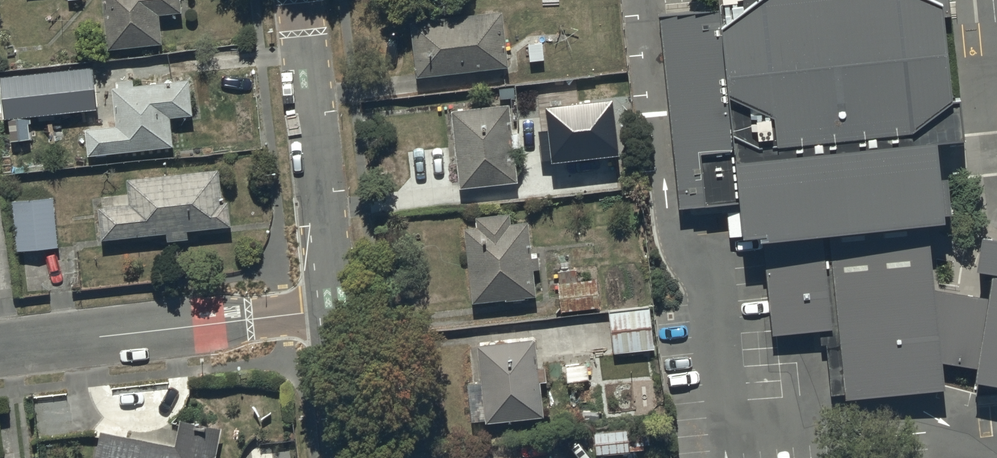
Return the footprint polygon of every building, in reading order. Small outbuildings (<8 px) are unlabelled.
[(108,44),(162,39),(159,10),(182,8),(182,0),(104,0),(108,44)] [(659,12),(678,203),(727,199),(730,234),(761,232),(775,329),(824,324),(832,397),(946,384),(943,356),(936,285),(928,209),(946,207),(938,130),(964,127),(960,87),(955,88),(945,0),(720,0),(720,2),(659,12)] [(411,18),(416,73),(509,62),(503,7),(411,18)] [(61,64),(20,68),(26,120),(67,115),(66,104),(92,101),(87,58),(61,61),(61,64)] [(10,88),(10,90),(17,89),(15,66),(0,67),(0,88),(10,88)] [(87,151),(173,142),(171,113),(193,111),(190,75),(133,81),(133,76),(117,77),(118,83),(112,83),(116,122),(86,124),(87,151)] [(511,100),(452,106),(459,184),(518,179),(511,100)] [(613,102),(546,110),(552,164),(619,156),(613,102)] [(98,203),(101,236),(167,229),(168,238),(188,236),(187,226),(232,221),(229,197),(223,198),(219,164),(127,174),(130,199),(98,203)] [(12,196),(16,247),(57,243),(54,193),(12,196)] [(476,224),(466,224),(472,300),(537,293),(530,216),(513,218),(512,209),(475,212),(476,224)] [(996,373),(996,230),(989,229),(984,228),(978,258),(994,261),(988,294),(936,285),(943,356),(977,362),(975,369),(996,373)] [(557,267),(561,308),(600,305),(598,275),(578,277),(577,266),(557,267)] [(610,309),(613,349),(655,346),(651,305),(610,309)] [(536,335),(479,341),(482,378),(468,379),(471,418),(486,416),(486,418),(543,413),(536,335)] [(94,457),(215,457),(222,424),(180,415),(175,441),(100,427),(94,457)] [(595,433),(597,453),(646,448),(644,428),(595,433)]
